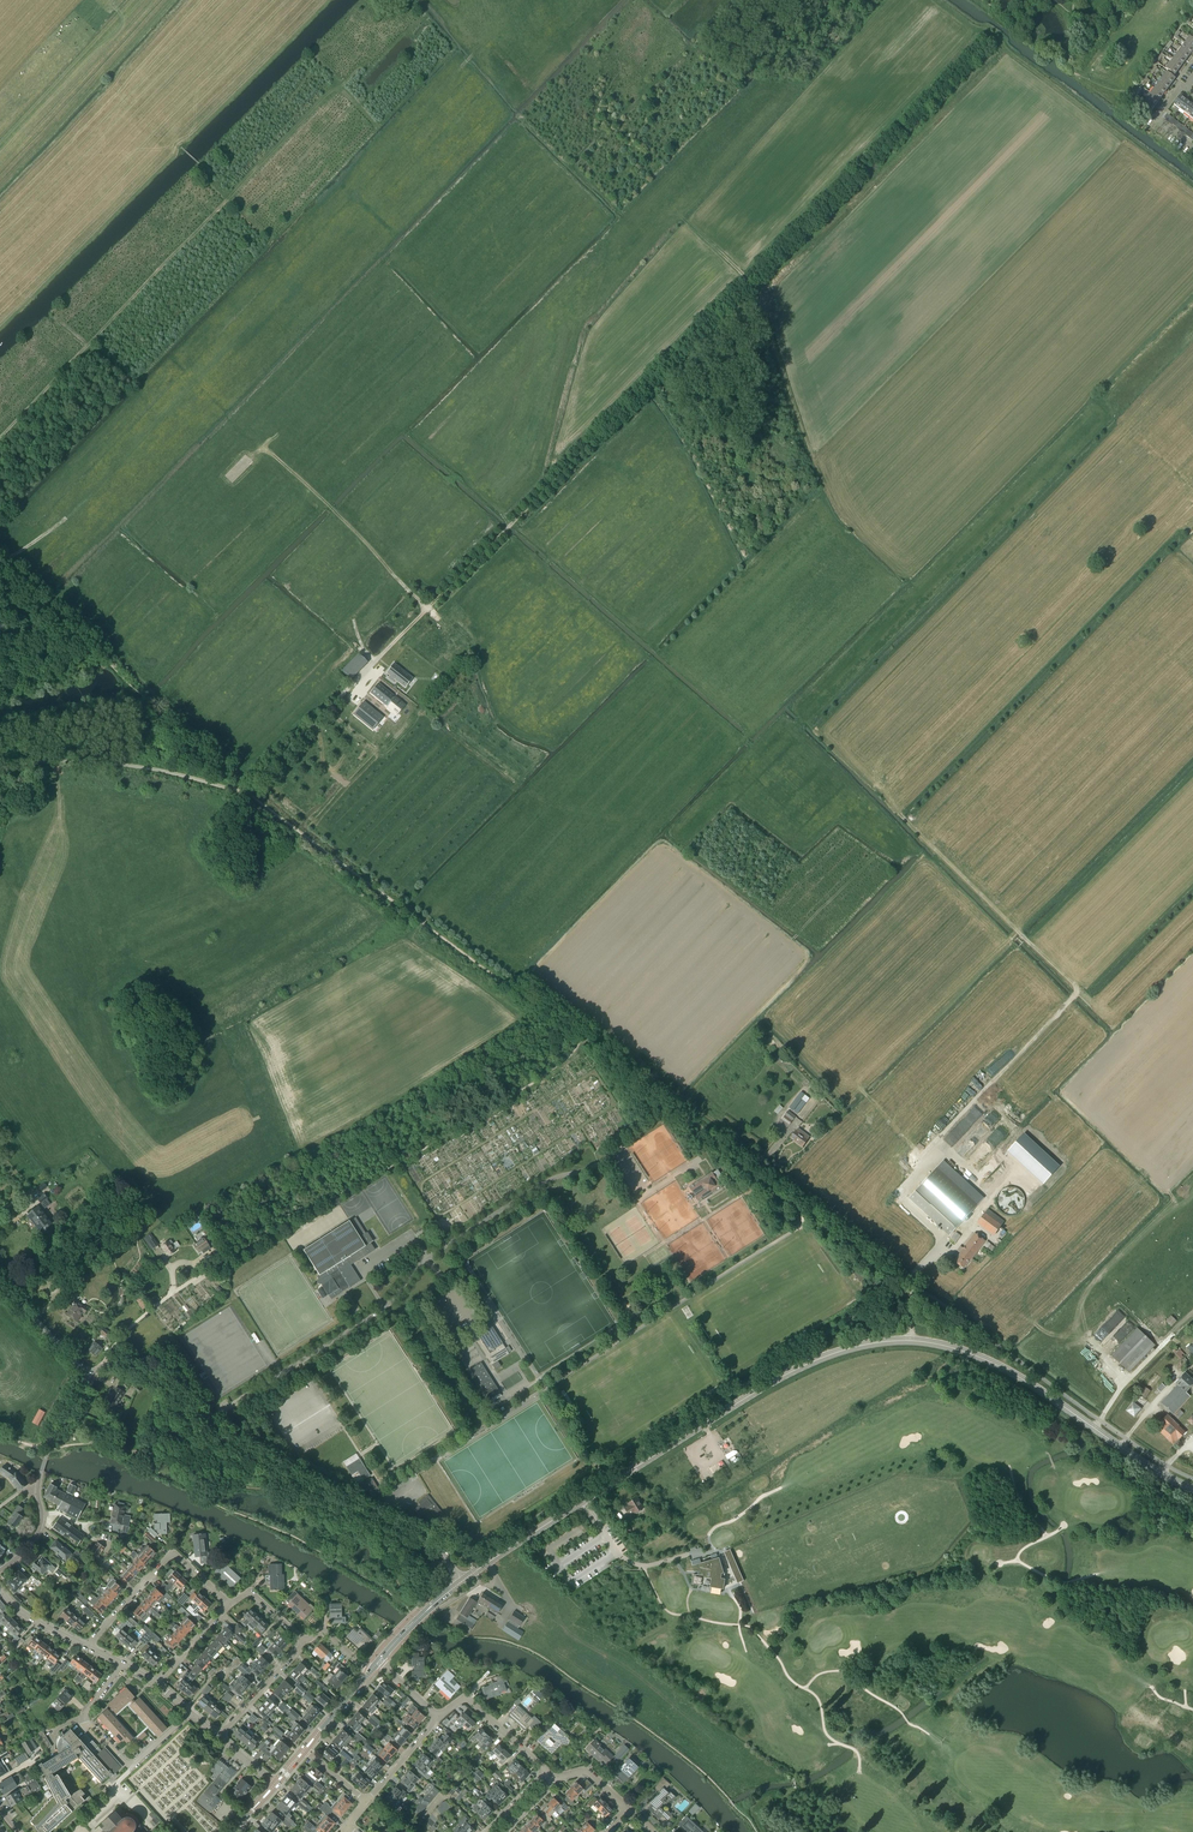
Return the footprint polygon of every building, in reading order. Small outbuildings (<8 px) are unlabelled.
[(1190,54),(1192,51),(1192,48),(1185,42),(1182,48),(1190,54)] [(1187,59),(1190,54),(1182,48),(1178,53),(1187,59)] [(1174,58),(1183,65),(1187,59),(1178,53),(1174,58)] [(1179,70),(1183,65),(1174,58),(1170,63),(1179,70)] [(1175,75),(1179,70),(1170,63),(1166,69),(1175,75)] [(1163,78),(1171,84),(1175,79),(1167,72),(1163,78)] [(1159,83),(1167,90),(1171,84),(1163,78),(1159,83)] [(1163,95),(1167,90),(1159,83),(1155,88),(1163,95)] [(1151,93),(1160,100),(1163,95),(1155,88),(1151,93)] [(1156,105),(1160,100),(1151,93),(1147,99),(1156,105)] [(1179,109),(1186,100),(1181,96),(1174,105),(1179,109)] [(1152,111),(1156,105),(1147,99),(1143,104),(1152,111)] [(1184,113),(1191,104),(1186,100),(1179,109),(1184,113)] [(1192,112),(1192,105),(1191,104),(1184,113),(1190,117),(1192,112)] [(351,680),(368,663),(358,653),(339,674),(344,679),(347,676),(351,680)] [(405,688),(412,680),(413,679),(394,664),(386,673),(405,688)] [(393,696),(379,684),(370,693),(389,708),(389,707),(395,713),(402,704),(397,700),(399,697),(395,694),(393,696)] [(373,730),(381,720),(383,717),(364,702),(353,715),(373,730)] [(801,1092),(789,1108),(793,1111),(802,1099),(803,1100),(794,1111),(797,1114),(806,1103),(810,1099),(801,1092)] [(789,1125),(792,1121),(796,1117),(788,1111),(785,1115),(785,1116),(782,1119),(789,1125)] [(800,1133),(797,1130),(791,1138),(803,1147),(809,1139),(803,1135),(805,1133),(802,1131),(800,1133)] [(1007,1152),(1043,1185),(1059,1167),(1024,1134),(1007,1152)] [(963,1221),(978,1204),(938,1167),(922,1184),(938,1198),(960,1219),(963,1221)] [(706,1197),(707,1198),(722,1188),(722,1187),(727,1184),(718,1170),(713,1173),(712,1172),(697,1183),(697,1184),(691,1188),(700,1201),(706,1197)] [(36,1188),(40,1193),(48,1187),(44,1182),(36,1188)] [(949,1236),(963,1221),(960,1219),(938,1198),(922,1184),(909,1198),(949,1236)] [(39,1231),(44,1227),(45,1229),(52,1224),(42,1211),(48,1206),(51,1204),(47,1199),(48,1199),(44,1193),(37,1199),(42,1205),(39,1207),(38,1206),(26,1215),(39,1231)] [(1005,1221),(988,1209),(977,1224),(994,1236),(1005,1221)] [(355,1218),(349,1222),(365,1247),(349,1257),(350,1259),(352,1259),(354,1259),(355,1261),(354,1262),(354,1263),(374,1250),(370,1244),(373,1242),(373,1241),(372,1242),(367,1233),(366,1234),(355,1218)] [(330,1275),(342,1293),(347,1289),(348,1289),(361,1281),(351,1266),(353,1264),(354,1262),(355,1261),(354,1259),(352,1259),(350,1259),(349,1257),(365,1247),(349,1222),(349,1221),(303,1251),(319,1276),(317,1278),(318,1280),(317,1281),(317,1283),(318,1284),(319,1285),(321,1285),(322,1286),(319,1281),(324,1278),(326,1276),(326,1277),(330,1275)] [(955,1244),(961,1236),(956,1232),(950,1240),(955,1244)] [(971,1261),(986,1241),(976,1234),(964,1249),(961,1247),(958,1251),(961,1253),(955,1262),(964,1269),(970,1260),(971,1261)] [(201,1251),(203,1254),(211,1249),(204,1239),(203,1239),(202,1238),(201,1238),(199,1240),(199,1241),(200,1241),(194,1245),(199,1252),(201,1251)] [(158,1246),(153,1239),(149,1242),(153,1249),(158,1246)] [(163,1253),(164,1253),(165,1252),(168,1256),(175,1251),(174,1250),(177,1249),(171,1240),(160,1248),(159,1248),(163,1253)] [(995,1248),(987,1241),(984,1246),(987,1248),(988,1247),(992,1251),(995,1248)] [(865,1279),(859,1270),(854,1274),(859,1282),(865,1279)] [(339,1295),(342,1293),(330,1275),(326,1277),(326,1276),(324,1278),(319,1281),(322,1286),(323,1286),(329,1295),(328,1296),(331,1300),(339,1295)] [(88,1309),(77,1301),(73,1295),(75,1293),(72,1289),(65,1294),(72,1304),(71,1306),(72,1307),(67,1314),(77,1320),(83,1312),(85,1314),(88,1309)] [(1171,1316),(1166,1321),(1171,1327),(1176,1321),(1171,1316)] [(485,1357),(487,1359),(488,1358),(492,1365),(498,1361),(509,1354),(503,1344),(492,1326),(478,1335),(478,1336),(475,1338),(486,1356),(485,1357)] [(100,1333),(106,1337),(110,1333),(104,1328),(100,1333)] [(1155,1345),(1151,1341),(1137,1328),(1111,1355),(1129,1373),(1155,1345)] [(88,1350),(95,1356),(102,1348),(95,1342),(94,1342),(93,1342),(89,1346),(90,1347),(88,1350)] [(1175,1355),(1180,1360),(1185,1355),(1180,1350),(1175,1355)] [(501,1367),(498,1361),(492,1365),(495,1370),(501,1367)] [(484,1392),(495,1384),(481,1363),(470,1370),(484,1392)] [(1174,1415),(1190,1397),(1185,1392),(1192,1384),(1192,1381),(1185,1373),(1175,1384),(1177,1385),(1161,1403),(1174,1415)] [(208,1398),(215,1394),(208,1381),(201,1384),(208,1398)] [(484,1392),(489,1400),(500,1393),(495,1384),(484,1392)] [(114,1411),(125,1393),(116,1387),(105,1405),(114,1411)] [(1145,1398),(1150,1391),(1144,1388),(1140,1395),(1145,1398)] [(1126,1411),(1134,1418),(1141,1409),(1132,1403),(1126,1411)] [(1175,1415),(1179,1419),(1184,1414),(1180,1410),(1175,1415)] [(32,1423),(37,1425),(43,1415),(38,1412),(32,1423)] [(1167,1415),(1156,1428),(1173,1445),(1178,1439),(1178,1440),(1185,1432),(1167,1415)] [(359,1458),(346,1467),(352,1475),(357,1484),(363,1480),(371,1476),(359,1458)] [(0,1469),(0,1472),(9,1478),(19,1491),(27,1485),(17,1472),(16,1473),(5,1465),(0,1469)] [(372,1478),(359,1486),(360,1488),(363,1492),(367,1489),(373,1498),(381,1493),(372,1478)] [(66,1494),(56,1489),(57,1487),(50,1484),(43,1497),(59,1505),(57,1509),(77,1519),(85,1504),(68,1495),(69,1493),(73,1495),(76,1487),(70,1484),(66,1492),(67,1492),(66,1494)] [(428,1508),(442,1525),(448,1520),(436,1505),(429,1497),(428,1495),(418,1503),(420,1505),(414,1509),(419,1515),(428,1508)] [(641,1510),(644,1508),(637,1498),(629,1503),(630,1506),(630,1507),(629,1507),(625,1509),(629,1515),(635,1512),(635,1513),(636,1513),(637,1514),(641,1511),(641,1510)] [(111,1523),(123,1526),(128,1527),(129,1522),(126,1521),(127,1516),(123,1515),(125,1506),(124,1506),(124,1504),(118,1503),(118,1504),(115,1504),(111,1523)] [(7,1523),(14,1528),(22,1517),(19,1514),(23,1508),(19,1505),(12,1515),(13,1516),(7,1523)] [(154,1524),(154,1530),(157,1530),(158,1533),(161,1533),(161,1534),(167,1534),(166,1522),(170,1522),(169,1514),(154,1514),(154,1520),(157,1520),(157,1524),(154,1524)] [(79,1543),(85,1536),(63,1520),(62,1523),(58,1520),(52,1527),(67,1538),(68,1536),(79,1543)] [(622,1523),(629,1533),(631,1531),(628,1526),(630,1524),(627,1520),(622,1523)] [(147,1527),(146,1529),(155,1537),(158,1535),(150,1528),(149,1529),(147,1527)] [(152,1542),(155,1539),(147,1532),(144,1535),(152,1542)] [(194,1540),(196,1557),(200,1556),(201,1563),(208,1563),(213,1557),(206,1551),(204,1533),(193,1535),(193,1540),(194,1540)] [(64,1562),(71,1554),(63,1547),(62,1546),(56,1541),(51,1547),(57,1552),(56,1552),(57,1553),(57,1554),(64,1562)] [(104,1548),(97,1543),(89,1554),(96,1559),(104,1548)] [(142,1546),(139,1549),(141,1550),(143,1552),(150,1559),(156,1553),(148,1546),(147,1545),(144,1548),(142,1546)] [(136,1553),(134,1555),(137,1558),(145,1565),(150,1559),(143,1552),(141,1550),(138,1554),(136,1553)] [(223,1559),(226,1556),(223,1553),(224,1552),(221,1550),(217,1554),(220,1557),(220,1556),(223,1559)] [(72,1556),(80,1562),(84,1557),(77,1551),(72,1556)] [(732,1551),(726,1553),(739,1585),(745,1582),(732,1551)] [(51,1564),(42,1557),(38,1562),(36,1561),(32,1566),(33,1566),(31,1569),(35,1572),(37,1569),(43,1574),(47,1569),(52,1572),(55,1568),(51,1565),(51,1564)] [(139,1571),(145,1565),(137,1558),(135,1560),(132,1564),(139,1571)] [(693,1575),(692,1584),(703,1586),(702,1588),(712,1590),(713,1585),(717,1586),(717,1588),(721,1589),(723,1579),(724,1573),(718,1573),(719,1563),(718,1558),(712,1560),(702,1563),(693,1566),(694,1572),(698,1572),(698,1575),(693,1575)] [(222,1562),(214,1571),(232,1586),(240,1577),(222,1562)] [(134,1577),(139,1571),(132,1564),(126,1570),(134,1577)] [(272,1586),(272,1589),(281,1589),(281,1570),(279,1570),(279,1565),(268,1565),(269,1575),(270,1575),(270,1586),(272,1586)] [(65,1580),(66,1578),(67,1578),(70,1575),(60,1566),(55,1572),(60,1576),(61,1576),(65,1580)] [(161,1586),(167,1592),(169,1590),(172,1586),(181,1576),(175,1571),(174,1571),(171,1569),(166,1574),(169,1577),(168,1578),(172,1581),(167,1586),(164,1583),(161,1586)] [(126,1570),(121,1576),(123,1578),(121,1580),(123,1583),(126,1580),(128,1583),(134,1577),(126,1570)] [(32,1581),(35,1584),(38,1587),(38,1586),(39,1587),(42,1584),(41,1583),(42,1583),(38,1580),(37,1581),(32,1576),(28,1580),(19,1572),(13,1577),(24,1587),(27,1584),(28,1585),(32,1581)] [(169,1590),(172,1592),(177,1586),(180,1589),(187,1582),(181,1576),(172,1586),(169,1590)] [(24,1587),(13,1577),(8,1583),(14,1589),(12,1590),(14,1593),(15,1591),(17,1593),(19,1590),(20,1591),(24,1587)] [(108,1587),(117,1595),(122,1589),(115,1582),(116,1581),(113,1578),(106,1585),(108,1587)] [(108,1587),(104,1590),(100,1586),(98,1589),(99,1589),(111,1601),(117,1595),(108,1587)] [(100,1595),(97,1598),(106,1607),(111,1601),(99,1589),(97,1591),(100,1595)] [(150,1595),(157,1601),(160,1604),(165,1598),(155,1589),(150,1595)] [(294,1591),(285,1600),(288,1603),(288,1604),(304,1619),(312,1610),(308,1607),(296,1595),(297,1594),(294,1591)] [(183,1592),(176,1600),(179,1603),(186,1595),(183,1592)] [(497,1614),(503,1604),(483,1592),(477,1602),(491,1610),(490,1611),(495,1614),(495,1613),(497,1614)] [(13,1596),(18,1601),(21,1604),(24,1601),(15,1593),(13,1596)] [(169,1601),(172,1598),(167,1593),(164,1596),(169,1601)] [(189,1606),(186,1609),(191,1614),(191,1613),(194,1610),(198,1605),(205,1598),(199,1593),(196,1595),(194,1593),(189,1597),(192,1600),(195,1603),(191,1607),(189,1606)] [(78,1598),(85,1605),(89,1601),(81,1594),(78,1598)] [(144,1601),(158,1613),(160,1610),(154,1605),(157,1601),(150,1595),(144,1601)] [(179,1603),(182,1605),(189,1598),(186,1595),(179,1603)] [(89,1602),(100,1613),(106,1607),(97,1598),(94,1596),(89,1602)] [(191,1614),(196,1618),(199,1615),(197,1613),(201,1608),(204,1611),(211,1604),(205,1598),(198,1605),(194,1610),(191,1613),(191,1614)] [(474,1625),(466,1620),(477,1603),(470,1598),(460,1613),(454,1623),(469,1633),(474,1625)] [(139,1607),(149,1616),(153,1612),(156,1615),(158,1613),(144,1601),(139,1607)] [(341,1604),(329,1604),(330,1623),(345,1623),(345,1617),(341,1617),(341,1604)] [(139,1607),(134,1612),(144,1622),(149,1616),(139,1607)] [(195,1625),(187,1618),(190,1615),(181,1607),(179,1610),(186,1617),(180,1623),(182,1624),(189,1631),(195,1625)] [(7,1614),(5,1616),(3,1613),(7,1609),(2,1613),(0,1615),(0,1621),(5,1626),(12,1620),(10,1617),(7,1614)] [(60,1616),(66,1621),(73,1614),(66,1609),(60,1616)] [(94,1614),(88,1609),(85,1613),(90,1618),(94,1614)] [(245,1626),(250,1622),(256,1615),(254,1612),(254,1611),(252,1609),(251,1610),(250,1609),(247,1613),(245,1611),(242,1614),(247,1619),(242,1623),(245,1626)] [(514,1611),(509,1620),(502,1630),(519,1641),(524,1632),(514,1626),(515,1623),(519,1626),(524,1617),(514,1611)] [(73,1614),(66,1621),(72,1626),(73,1625),(79,1619),(79,1618),(80,1618),(77,1616),(78,1614),(75,1612),(73,1614)] [(250,1622),(247,1624),(253,1630),(253,1629),(262,1620),(259,1617),(260,1617),(258,1614),(257,1615),(256,1615),(250,1622)] [(79,1619),(73,1625),(79,1631),(86,1624),(83,1621),(85,1618),(82,1615),(80,1618),(79,1618),(79,1619)] [(118,1628),(120,1630),(115,1636),(121,1642),(128,1634),(122,1629),(127,1624),(133,1630),(138,1624),(132,1619),(129,1617),(127,1620),(126,1619),(118,1628)] [(11,1632),(17,1625),(15,1623),(16,1622),(13,1620),(12,1620),(5,1626),(3,1628),(9,1634),(11,1632)] [(262,1620),(253,1629),(260,1636),(263,1633),(262,1632),(268,1625),(265,1623),(266,1622),(263,1620),(262,1620)] [(189,1631),(182,1624),(179,1627),(176,1625),(172,1622),(170,1624),(174,1628),(176,1630),(184,1637),(189,1631)] [(17,1625),(11,1632),(14,1635),(13,1636),(13,1637),(14,1638),(12,1641),(15,1643),(20,1639),(17,1636),(23,1630),(21,1628),(18,1625),(18,1626),(17,1625)] [(149,1635),(152,1632),(144,1625),(141,1628),(146,1632),(149,1635)] [(241,1631),(235,1626),(233,1629),(240,1635),(243,1632),(241,1631)] [(222,1632),(221,1633),(228,1640),(231,1637),(233,1639),(235,1637),(243,1644),(246,1641),(244,1639),(240,1635),(233,1629),(232,1629),(230,1631),(226,1627),(225,1629),(224,1630),(223,1629),(221,1632),(222,1632)] [(171,1636),(178,1642),(184,1637),(176,1630),(174,1628),(172,1630),(174,1632),(171,1636)] [(357,1648),(361,1644),(366,1648),(373,1641),(360,1629),(357,1632),(353,1628),(345,1637),(357,1648)] [(149,1635),(146,1632),(139,1640),(142,1643),(149,1635)] [(152,1632),(149,1635),(152,1638),(157,1642),(160,1639),(152,1632)] [(216,1638),(216,1639),(226,1649),(229,1645),(226,1642),(228,1640),(221,1633),(219,1636),(218,1635),(215,1638),(216,1638)] [(127,1647),(128,1646),(132,1649),(137,1643),(128,1634),(121,1642),(127,1647)] [(166,1636),(169,1638),(165,1642),(173,1648),(178,1642),(171,1636),(169,1634),(166,1636)] [(142,1643),(145,1645),(139,1651),(142,1654),(141,1655),(147,1661),(154,1653),(152,1652),(154,1650),(150,1647),(147,1644),(152,1638),(149,1635),(142,1643)] [(35,1636),(33,1638),(31,1636),(25,1641),(28,1644),(27,1646),(33,1651),(41,1641),(35,1636)] [(260,1644),(259,1642),(262,1639),(260,1636),(252,1644),(252,1645),(251,1646),(255,1649),(257,1646),(258,1646),(260,1644)] [(274,1643),(281,1650),(288,1643),(281,1636),(274,1643)] [(22,1639),(14,1646),(17,1649),(25,1642),(22,1639)] [(217,1652),(222,1646),(226,1649),(216,1639),(213,1642),(212,1641),(210,1644),(211,1644),(210,1645),(217,1652)] [(36,1660),(39,1656),(41,1654),(47,1646),(41,1641),(33,1651),(33,1652),(37,1655),(34,1659),(36,1660)] [(276,1656),(281,1650),(274,1643),(270,1647),(267,1650),(274,1656),(275,1655),(276,1656)] [(323,1660),(323,1659),(326,1662),(333,1655),(320,1643),(313,1650),(318,1654),(323,1658),(322,1659),(323,1660)] [(206,1650),(205,1651),(212,1657),(217,1652),(210,1645),(208,1648),(207,1647),(205,1649),(206,1650)] [(42,1659),(44,1656),(48,1659),(54,1651),(47,1646),(41,1654),(40,1656),(39,1656),(36,1660),(38,1662),(39,1663),(42,1659)] [(161,1646),(158,1649),(164,1654),(167,1651),(161,1646)] [(255,1649),(256,1650),(261,1655),(263,1652),(258,1647),(257,1647),(258,1646),(257,1646),(255,1649)] [(49,1663),(47,1665),(51,1668),(60,1656),(54,1651),(48,1659),(46,1661),(49,1663)] [(200,1656),(200,1657),(207,1663),(212,1657),(205,1651),(203,1653),(202,1653),(200,1655),(200,1656)] [(160,1659),(154,1653),(147,1661),(153,1666),(160,1659)] [(76,1655),(70,1663),(74,1666),(72,1669),(74,1671),(83,1660),(76,1655)] [(259,1659),(255,1663),(263,1670),(268,1664),(267,1663),(268,1662),(261,1656),(259,1659)] [(201,1669),(207,1663),(200,1657),(197,1660),(196,1659),(194,1661),(195,1662),(194,1663),(197,1665),(196,1666),(201,1672),(203,1670),(201,1669)] [(412,1666),(414,1666),(415,1671),(412,1671),(412,1677),(414,1677),(414,1680),(419,1680),(419,1677),(424,1676),(423,1662),(424,1662),(424,1658),(411,1658),(412,1666)] [(66,1660),(59,1668),(63,1671),(69,1662),(66,1660)] [(83,1660),(77,1668),(83,1673),(89,1665),(83,1660)] [(250,1665),(248,1668),(249,1669),(256,1675),(257,1674),(258,1675),(263,1670),(255,1663),(254,1661),(251,1665),(250,1665)] [(334,1676),(341,1682),(347,1676),(343,1672),(346,1669),(339,1663),(336,1661),(332,1666),(335,1669),(336,1667),(339,1670),(334,1676)] [(457,1665),(452,1661),(447,1667),(451,1671),(457,1665)] [(57,1663),(50,1671),(54,1674),(60,1665),(57,1663)] [(295,1669),(303,1676),(306,1673),(307,1674),(310,1671),(301,1663),(295,1669)] [(327,1663),(322,1668),(325,1671),(330,1665),(327,1663)] [(79,1682),(79,1683),(82,1679),(83,1679),(86,1675),(90,1678),(96,1670),(89,1665),(83,1673),(80,1677),(77,1681),(76,1682),(78,1683),(79,1682)] [(201,1672),(196,1666),(193,1669),(198,1674),(198,1675),(199,1677),(203,1673),(201,1672)] [(313,1667),(310,1670),(318,1678),(321,1675),(313,1667)] [(299,1679),(303,1676),(295,1669),(290,1674),(291,1675),(290,1676),(297,1682),(300,1680),(299,1679)] [(96,1670),(90,1678),(96,1683),(102,1675),(96,1670)] [(239,1677),(236,1680),(238,1682),(245,1689),(251,1683),(250,1682),(250,1681),(247,1678),(249,1675),(246,1671),(245,1671),(242,1674),(242,1673),(239,1676),(239,1677)] [(436,1684),(450,1697),(459,1687),(451,1679),(454,1676),(448,1671),(436,1684)] [(176,1685),(177,1685),(177,1686),(183,1691),(189,1684),(196,1676),(191,1672),(189,1674),(186,1672),(182,1678),(183,1678),(179,1683),(179,1682),(176,1685)] [(329,1682),(336,1688),(341,1682),(334,1676),(331,1673),(323,1681),(326,1685),(329,1682)] [(498,1682),(490,1685),(490,1686),(483,1689),(486,1698),(500,1693),(500,1692),(505,1690),(503,1683),(507,1682),(505,1675),(497,1678),(498,1682)] [(91,1684),(87,1680),(83,1686),(89,1691),(91,1687),(90,1686),(91,1684)] [(279,1686),(287,1693),(290,1690),(291,1691),(293,1689),(284,1680),(279,1686)] [(315,1682),(321,1688),(324,1685),(317,1680),(315,1682)] [(245,1689),(238,1682),(234,1686),(232,1684),(230,1687),(238,1695),(239,1694),(240,1695),(245,1689)] [(379,1685),(377,1688),(378,1689),(377,1689),(386,1696),(387,1697),(388,1697),(391,1693),(393,1694),(396,1690),(389,1684),(388,1686),(383,1682),(380,1686),(379,1685)] [(221,1686),(229,1692),(231,1690),(224,1683),(221,1686)] [(189,1696),(192,1693),(194,1695),(199,1689),(194,1685),(193,1686),(189,1684),(183,1691),(189,1696)] [(299,1684),(296,1687),(304,1694),(307,1691),(299,1684)] [(211,1688),(208,1685),(201,1692),(204,1695),(205,1695),(211,1688)] [(283,1697),(287,1693),(279,1686),(273,1692),(274,1693),(274,1694),(280,1700),(283,1697)] [(119,1693),(128,1703),(135,1696),(126,1687),(119,1693)] [(294,1690),(302,1697),(304,1694),(296,1687),(294,1690)] [(51,1705),(58,1712),(70,1700),(70,1699),(72,1697),(67,1692),(69,1691),(66,1689),(65,1689),(64,1688),(59,1694),(60,1695),(51,1705)] [(307,1691),(304,1694),(312,1701),(315,1698),(307,1691)] [(119,1693),(113,1699),(121,1709),(128,1703),(119,1693)] [(329,1700),(321,1693),(316,1699),(324,1706),(329,1700)] [(197,1703),(203,1708),(209,1701),(211,1699),(206,1694),(205,1695),(204,1695),(197,1703)] [(304,1694),(302,1697),(310,1704),(312,1701),(304,1694)] [(373,1694),(368,1700),(374,1706),(379,1700),(373,1694)] [(139,1697),(138,1699),(130,1706),(135,1712),(144,1703),(139,1697)] [(385,1700),(391,1705),(396,1709),(398,1706),(388,1697),(387,1697),(385,1700)] [(268,1698),(263,1704),(270,1711),(271,1712),(272,1712),(277,1706),(268,1698)] [(121,1709),(113,1699),(107,1704),(116,1714),(121,1709)] [(374,1706),(368,1700),(362,1706),(372,1715),(377,1708),(374,1706)] [(208,1713),(209,1713),(215,1706),(209,1701),(203,1708),(206,1711),(208,1713)] [(291,1709),(290,1709),(282,1702),(280,1704),(288,1712),(289,1711),(291,1709)] [(149,1709),(144,1703),(135,1712),(140,1717),(149,1709)] [(263,1704),(257,1710),(258,1711),(258,1712),(263,1717),(261,1719),(269,1727),(272,1724),(269,1721),(268,1720),(270,1717),(268,1715),(271,1712),(270,1711),(263,1704)] [(280,1704),(278,1707),(286,1715),(286,1714),(288,1712),(280,1704)] [(305,1710),(307,1711),(307,1712),(314,1718),(319,1712),(312,1706),(310,1704),(305,1710)] [(413,1710),(409,1714),(419,1723),(424,1716),(417,1711),(418,1710),(412,1705),(410,1707),(413,1710)] [(215,1706),(209,1713),(215,1718),(216,1717),(216,1718),(218,1715),(221,1711),(215,1706)] [(529,1726),(530,1726),(530,1728),(532,1729),(534,1729),(535,1728),(535,1726),(540,1721),(534,1716),(532,1719),(518,1706),(509,1715),(517,1723),(518,1722),(526,1729),(529,1726)] [(26,1710),(24,1707),(16,1711),(18,1715),(26,1710)] [(107,1709),(98,1717),(103,1723),(113,1715),(107,1709)] [(155,1715),(149,1709),(140,1717),(145,1723),(155,1715)] [(292,1714),(297,1719),(299,1716),(291,1709),(289,1711),(292,1714)] [(0,1715),(0,1720),(7,1716),(9,1715),(7,1711),(2,1714),(0,1715)] [(289,1711),(288,1712),(286,1714),(294,1721),(297,1719),(292,1714),(289,1711)] [(307,1712),(307,1711),(301,1718),(302,1718),(309,1724),(314,1718),(307,1712)] [(352,1718),(360,1725),(365,1719),(358,1712),(352,1718)] [(419,1723),(409,1714),(409,1715),(407,1713),(401,1721),(403,1723),(402,1723),(407,1727),(408,1724),(414,1729),(417,1726),(417,1725),(419,1723)] [(464,1713),(455,1722),(457,1724),(457,1725),(461,1728),(470,1718),(464,1713)] [(109,1730),(119,1722),(113,1715),(103,1723),(109,1730)] [(161,1722),(155,1715),(145,1723),(152,1730),(161,1722)] [(382,1723),(372,1715),(370,1718),(379,1726),(382,1723)] [(395,1722),(400,1726),(402,1723),(403,1723),(401,1721),(398,1719),(395,1716),(393,1718),(396,1721),(395,1722)] [(352,1718),(347,1724),(355,1731),(355,1730),(357,1732),(355,1735),(355,1736),(354,1736),(360,1741),(365,1745),(366,1743),(368,1741),(358,1733),(362,1727),(360,1725),(352,1718)] [(379,1726),(370,1718),(367,1721),(377,1729),(379,1726)] [(476,1723),(470,1718),(464,1725),(467,1728),(466,1729),(468,1731),(476,1723)] [(116,1737),(125,1729),(119,1722),(109,1730),(116,1737)] [(161,1722),(152,1730),(157,1737),(167,1729),(161,1722)] [(299,1736),(304,1730),(296,1722),(295,1722),(296,1723),(291,1728),(299,1736)] [(234,1734),(240,1739),(246,1732),(249,1729),(243,1723),(234,1734)] [(265,1723),(260,1728),(265,1733),(268,1728),(266,1727),(268,1725),(265,1723)] [(568,1737),(565,1734),(562,1736),(558,1732),(560,1729),(555,1724),(547,1732),(546,1731),(537,1741),(552,1754),(562,1743),(566,1747),(571,1741),(567,1738),(568,1737)] [(273,1729),(276,1732),(281,1737),(284,1734),(275,1726),(274,1727),(273,1729)] [(397,1733),(405,1739),(410,1733),(403,1727),(397,1733)] [(481,1741),(487,1734),(482,1728),(474,1737),(473,1736),(470,1739),(474,1742),(477,1738),(481,1741)] [(39,1769),(41,1768),(46,1776),(45,1777),(55,1795),(49,1799),(50,1800),(47,1802),(47,1803),(44,1805),(44,1806),(41,1808),(42,1809),(38,1811),(39,1812),(35,1814),(36,1815),(33,1817),(33,1818),(30,1821),(40,1831),(41,1831),(44,1830),(46,1831),(50,1831),(85,1800),(81,1796),(84,1794),(81,1790),(71,1795),(58,1774),(54,1776),(52,1773),(51,1774),(50,1773),(77,1756),(78,1758),(79,1758),(81,1757),(102,1780),(100,1782),(101,1782),(109,1775),(110,1777),(112,1775),(113,1776),(114,1777),(115,1777),(116,1776),(117,1776),(117,1775),(116,1774),(116,1773),(123,1766),(105,1747),(100,1752),(97,1748),(99,1747),(92,1740),(86,1734),(80,1739),(70,1729),(64,1734),(62,1732),(59,1735),(61,1737),(60,1738),(59,1739),(59,1740),(58,1741),(58,1742),(58,1743),(57,1744),(57,1745),(57,1747),(57,1748),(57,1749),(58,1751),(58,1752),(59,1753),(59,1754),(42,1764),(41,1763),(37,1766),(39,1769)] [(134,1738),(125,1729),(116,1737),(120,1742),(124,1739),(126,1741),(128,1743),(134,1738)] [(447,1729),(444,1732),(446,1734),(453,1740),(456,1737),(447,1729)] [(290,1733),(288,1731),(285,1734),(294,1742),(299,1736),(292,1730),(290,1733)] [(342,1730),(337,1736),(347,1745),(352,1740),(354,1741),(354,1740),(358,1743),(360,1741),(354,1736),(352,1738),(342,1730)] [(136,1744),(147,1735),(144,1732),(133,1741),(136,1744)] [(252,1737),(246,1732),(240,1739),(242,1741),(242,1742),(245,1744),(246,1744),(252,1737)] [(273,1745),(274,1746),(275,1746),(284,1754),(289,1748),(281,1741),(283,1738),(281,1737),(276,1732),(274,1735),(278,1739),(273,1745)] [(252,1737),(246,1744),(252,1749),(253,1748),(253,1749),(255,1747),(255,1746),(258,1742),(255,1739),(258,1736),(255,1733),(252,1737)] [(405,1739),(397,1733),(393,1739),(388,1735),(387,1737),(390,1740),(394,1744),(395,1741),(400,1746),(403,1742),(405,1739)] [(441,1740),(438,1738),(433,1743),(443,1752),(451,1743),(453,1740),(446,1734),(441,1740)] [(493,1739),(487,1734),(481,1741),(477,1744),(480,1748),(481,1747),(486,1751),(493,1744),(491,1742),(493,1739)] [(337,1736),(332,1742),(340,1749),(343,1746),(345,1747),(347,1745),(337,1736)] [(385,1736),(383,1739),(388,1743),(383,1749),(391,1756),(396,1750),(392,1746),(394,1744),(390,1740),(387,1737),(385,1736)] [(28,1739),(21,1743),(28,1754),(35,1750),(28,1739)] [(613,1756),(595,1739),(586,1749),(599,1761),(602,1758),(607,1763),(613,1756)] [(453,1740),(451,1743),(456,1747),(455,1749),(459,1752),(462,1748),(460,1746),(457,1743),(453,1740)] [(374,1750),(366,1743),(364,1747),(366,1749),(371,1753),(374,1750)] [(443,1752),(433,1743),(428,1749),(437,1756),(439,1753),(438,1752),(440,1749),(443,1752)] [(272,1754),(275,1757),(275,1758),(277,1760),(278,1759),(278,1760),(284,1754),(275,1746),(274,1746),(269,1752),(266,1749),(268,1747),(265,1744),(260,1750),(267,1755),(269,1753),(271,1755),(272,1754)] [(492,1756),(495,1754),(498,1757),(505,1749),(499,1744),(490,1754),(492,1756)] [(620,1752),(616,1757),(619,1760),(629,1749),(624,1745),(619,1751),(620,1752)] [(322,1754),(321,1755),(324,1757),(325,1756),(330,1761),(336,1755),(327,1748),(326,1747),(323,1751),(324,1751),(322,1754)] [(389,1758),(391,1756),(383,1749),(381,1747),(376,1753),(386,1762),(389,1759),(389,1758)] [(505,1749),(498,1757),(502,1760),(500,1762),(502,1764),(504,1763),(503,1762),(510,1755),(505,1749)] [(346,1759),(350,1762),(352,1759),(342,1751),(340,1753),(345,1758),(346,1759)] [(13,1763),(16,1761),(19,1765),(29,1759),(25,1753),(12,1761),(13,1763)] [(423,1754),(419,1759),(426,1766),(429,1769),(434,1763),(423,1754)] [(357,1755),(350,1763),(354,1767),(358,1763),(356,1762),(360,1757),(357,1755)] [(637,1771),(641,1767),(630,1756),(613,1774),(623,1783),(635,1770),(637,1771)] [(346,1759),(341,1765),(344,1768),(349,1762),(346,1759)] [(426,1766),(419,1759),(414,1765),(418,1768),(417,1770),(427,1779),(429,1776),(427,1774),(430,1770),(429,1769),(426,1766)] [(216,1799),(214,1798),(235,1773),(219,1760),(210,1770),(214,1774),(211,1777),(214,1781),(196,1802),(209,1813),(218,1803),(216,1802),(216,1799)] [(374,1760),(369,1766),(377,1772),(382,1766),(374,1760)] [(516,1760),(507,1770),(512,1776),(522,1765),(516,1760)] [(369,1766),(366,1763),(364,1766),(367,1768),(364,1772),(372,1779),(375,1775),(377,1772),(369,1766)] [(529,1775),(526,1772),(528,1770),(522,1765),(512,1776),(518,1782),(520,1779),(523,1782),(529,1775)] [(8,1771),(7,1769),(4,1770),(2,1766),(0,1768),(0,1776),(8,1771)] [(313,1784),(315,1786),(320,1790),(324,1793),(325,1791),(325,1792),(330,1786),(327,1784),(324,1787),(317,1781),(321,1776),(323,1774),(316,1768),(314,1771),(312,1768),(306,1774),(315,1782),(313,1784)] [(470,1770),(467,1773),(473,1778),(476,1775),(475,1774),(470,1770)] [(405,1775),(405,1776),(412,1782),(413,1783),(415,1780),(417,1782),(419,1779),(416,1776),(409,1771),(408,1772),(407,1771),(404,1775),(405,1775)] [(479,1771),(475,1774),(476,1775),(481,1779),(484,1775),(479,1771)] [(6,1797),(11,1807),(26,1798),(41,1789),(31,1772),(29,1773),(22,1777),(14,1782),(17,1786),(24,1781),(27,1786),(20,1791),(19,1790),(15,1792),(15,1791),(6,1797)] [(359,1772),(352,1780),(356,1783),(363,1789),(369,1783),(361,1777),(362,1775),(359,1772)] [(17,1786),(14,1782),(22,1777),(19,1773),(12,1777),(0,1784),(0,1787),(4,1794),(17,1786)] [(409,1793),(415,1785),(413,1783),(412,1782),(405,1776),(400,1781),(408,1788),(406,1790),(409,1793)] [(297,1783),(296,1784),(305,1792),(308,1789),(309,1790),(312,1787),(301,1778),(300,1780),(299,1779),(297,1782),(297,1783)] [(665,1789),(666,1788),(670,1784),(664,1778),(655,1788),(658,1791),(659,1792),(650,1802),(651,1804),(648,1808),(653,1812),(651,1814),(658,1821),(662,1816),(667,1820),(672,1814),(666,1809),(660,1805),(665,1799),(665,1798),(666,1796),(671,1801),(675,1796),(670,1791),(669,1793),(665,1789)] [(242,1779),(229,1794),(238,1802),(251,1787),(242,1779)] [(576,1782),(571,1788),(578,1795),(583,1790),(585,1792),(589,1788),(583,1781),(579,1784),(576,1782)] [(513,1790),(506,1782),(503,1785),(511,1793),(513,1790)] [(430,1783),(423,1791),(427,1795),(427,1794),(432,1788),(434,1786),(430,1783)] [(504,1788),(499,1783),(496,1785),(495,1785),(494,1786),(493,1787),(492,1788),(492,1789),(503,1801),(508,1796),(502,1790),(504,1788)] [(305,1792),(296,1784),(295,1786),(294,1785),(292,1788),(291,1790),(300,1798),(300,1799),(301,1800),(304,1796),(306,1794),(305,1793),(305,1792)] [(315,1786),(312,1789),(317,1793),(318,1793),(322,1796),(324,1793),(320,1790),(315,1786)] [(393,1788),(390,1791),(391,1792),(398,1799),(399,1799),(401,1801),(407,1794),(401,1788),(399,1790),(397,1789),(395,1787),(394,1788),(393,1788)] [(435,1797),(438,1793),(432,1788),(427,1794),(434,1797),(435,1797)] [(473,1790),(473,1792),(480,1798),(483,1795),(482,1794),(480,1792),(476,1788),(475,1788),(473,1790)] [(572,1806),(575,1804),(572,1801),(578,1795),(571,1788),(565,1794),(567,1796),(565,1799),(572,1806)] [(503,1801),(492,1789),(492,1790),(491,1790),(490,1790),(488,1792),(488,1793),(486,1796),(490,1800),(492,1798),(499,1805),(503,1801)] [(45,1794),(49,1799),(53,1795),(49,1790),(45,1794)] [(391,1792),(386,1798),(394,1805),(397,1802),(396,1802),(399,1799),(398,1799),(391,1792)] [(344,1793),(337,1801),(346,1810),(347,1809),(348,1809),(349,1807),(351,1804),(347,1800),(349,1798),(344,1793)] [(291,1809),(293,1807),(296,1809),(298,1806),(307,1813),(309,1811),(309,1810),(310,1810),(300,1802),(298,1805),(287,1795),(285,1797),(284,1796),(282,1799),(283,1800),(281,1801),(291,1809)] [(592,1804),(598,1810),(606,1803),(600,1797),(597,1800),(594,1798),(588,1804),(590,1806),(592,1804)] [(554,1798),(548,1803),(555,1811),(561,1806),(565,1810),(568,1807),(561,1800),(558,1802),(554,1798)] [(310,1810),(312,1807),(303,1799),(300,1802),(310,1810)] [(477,1805),(488,1816),(493,1811),(488,1806),(490,1804),(485,1799),(483,1801),(482,1800),(481,1800),(480,1801),(479,1801),(478,1802),(478,1803),(478,1804),(477,1805)] [(288,1817),(286,1820),(292,1825),(294,1824),(293,1823),(294,1822),(290,1818),(292,1815),(288,1812),(291,1809),(281,1801),(280,1803),(279,1802),(277,1805),(278,1805),(276,1807),(288,1817)] [(334,1805),(332,1807),(331,1808),(333,1810),(341,1816),(346,1810),(339,1803),(336,1801),(334,1805)] [(445,1801),(442,1803),(442,1804),(445,1811),(446,1810),(447,1808),(450,1805),(445,1801)] [(331,1808),(332,1807),(329,1805),(326,1802),(322,1806),(330,1814),(333,1811),(333,1810),(331,1808)] [(543,1815),(550,1822),(552,1819),(550,1817),(555,1811),(548,1803),(542,1809),(546,1813),(543,1815)] [(606,1803),(598,1810),(605,1817),(612,1809),(606,1803)] [(476,1813),(483,1820),(488,1816),(477,1805),(472,1809),(476,1813)] [(322,1806),(320,1809),(328,1816),(330,1814),(322,1806)] [(138,1829),(139,1826),(138,1823),(138,1821),(136,1818),(134,1816),(132,1815),(130,1814),(128,1814),(125,1814),(119,1807),(102,1822),(105,1825),(102,1828),(103,1829),(104,1830),(102,1831),(141,1831),(138,1829)] [(268,1817),(267,1818),(276,1826),(279,1823),(280,1824),(283,1821),(272,1812),(271,1814),(270,1813),(268,1816),(268,1817)] [(320,1821),(330,1829),(331,1828),(331,1829),(333,1827),(333,1826),(335,1823),(325,1815),(320,1821)] [(550,1822),(543,1815),(540,1818),(537,1815),(531,1820),(539,1828),(545,1822),(547,1824),(550,1822)] [(467,1831),(472,1831),(474,1830),(467,1823),(469,1821),(464,1816),(458,1823),(467,1831)] [(592,1816),(589,1819),(590,1820),(595,1825),(595,1826),(599,1823),(592,1816)] [(681,1827),(686,1831),(704,1831),(687,1816),(683,1820),(686,1822),(681,1827)] [(160,1821),(156,1817),(151,1822),(155,1826),(160,1821)] [(589,1819),(587,1817),(585,1820),(587,1822),(581,1828),(585,1831),(592,1831),(594,1830),(593,1828),(595,1826),(595,1825),(590,1820),(589,1819)] [(267,1818),(266,1820),(265,1819),(262,1822),(263,1823),(262,1824),(271,1831),(274,1831),(275,1830),(274,1829),(276,1826),(267,1818)] [(532,1831),(535,1831),(539,1828),(531,1820),(526,1826),(532,1831)] [(306,1826),(309,1828),(313,1831),(315,1831),(317,1829),(320,1831),(327,1831),(330,1829),(321,1821),(316,1827),(308,1821),(305,1825),(306,1826)] [(458,1823),(451,1829),(454,1831),(467,1831),(458,1823)]
